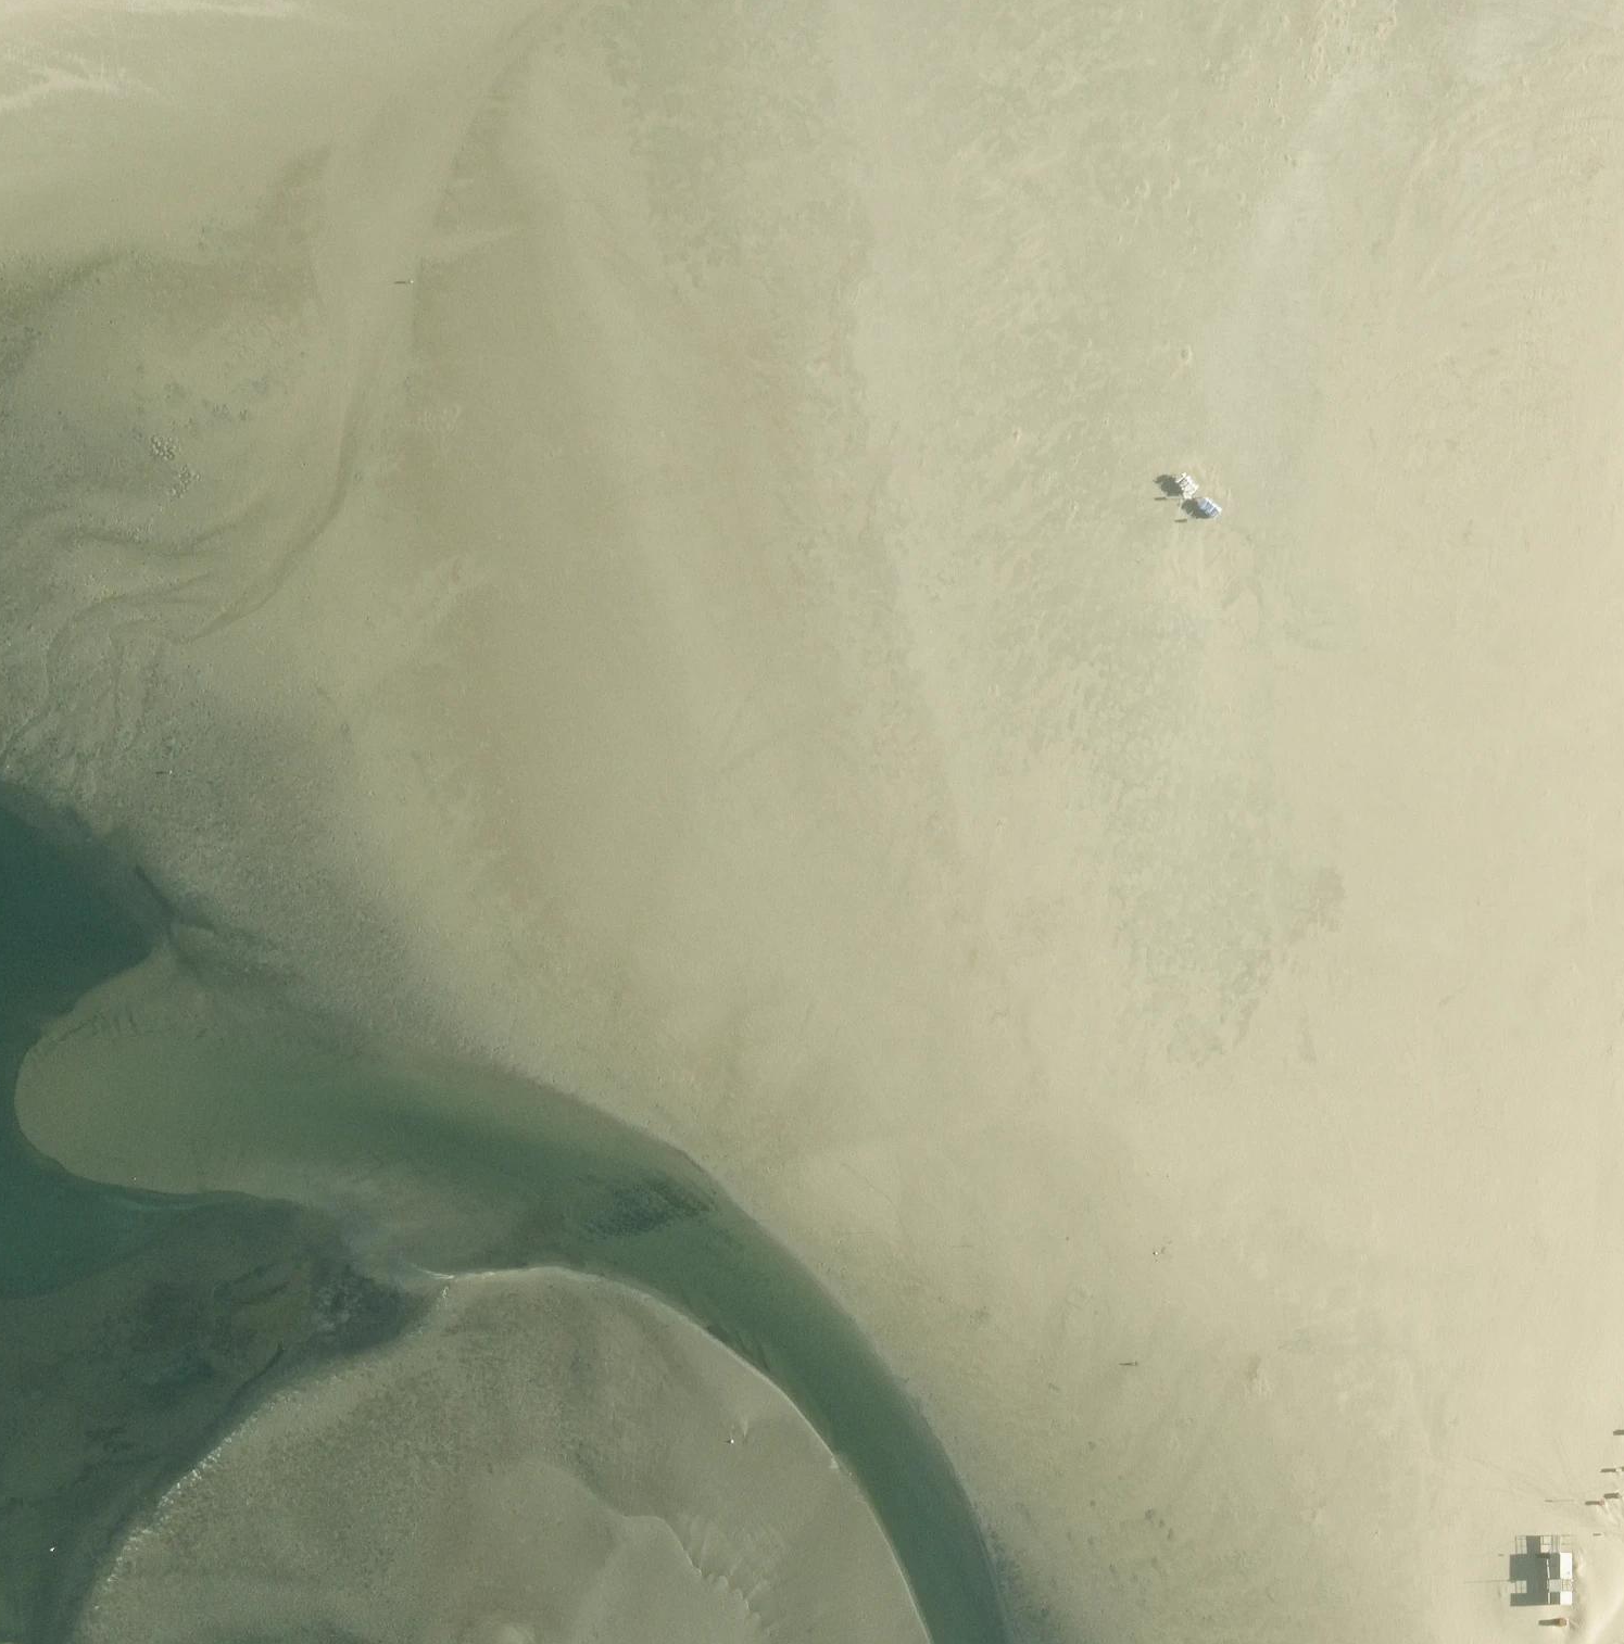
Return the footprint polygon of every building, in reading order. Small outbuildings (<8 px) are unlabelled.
[(1576,1530),(1550,1530),(1550,1601),(1575,1601),(1576,1530)]
